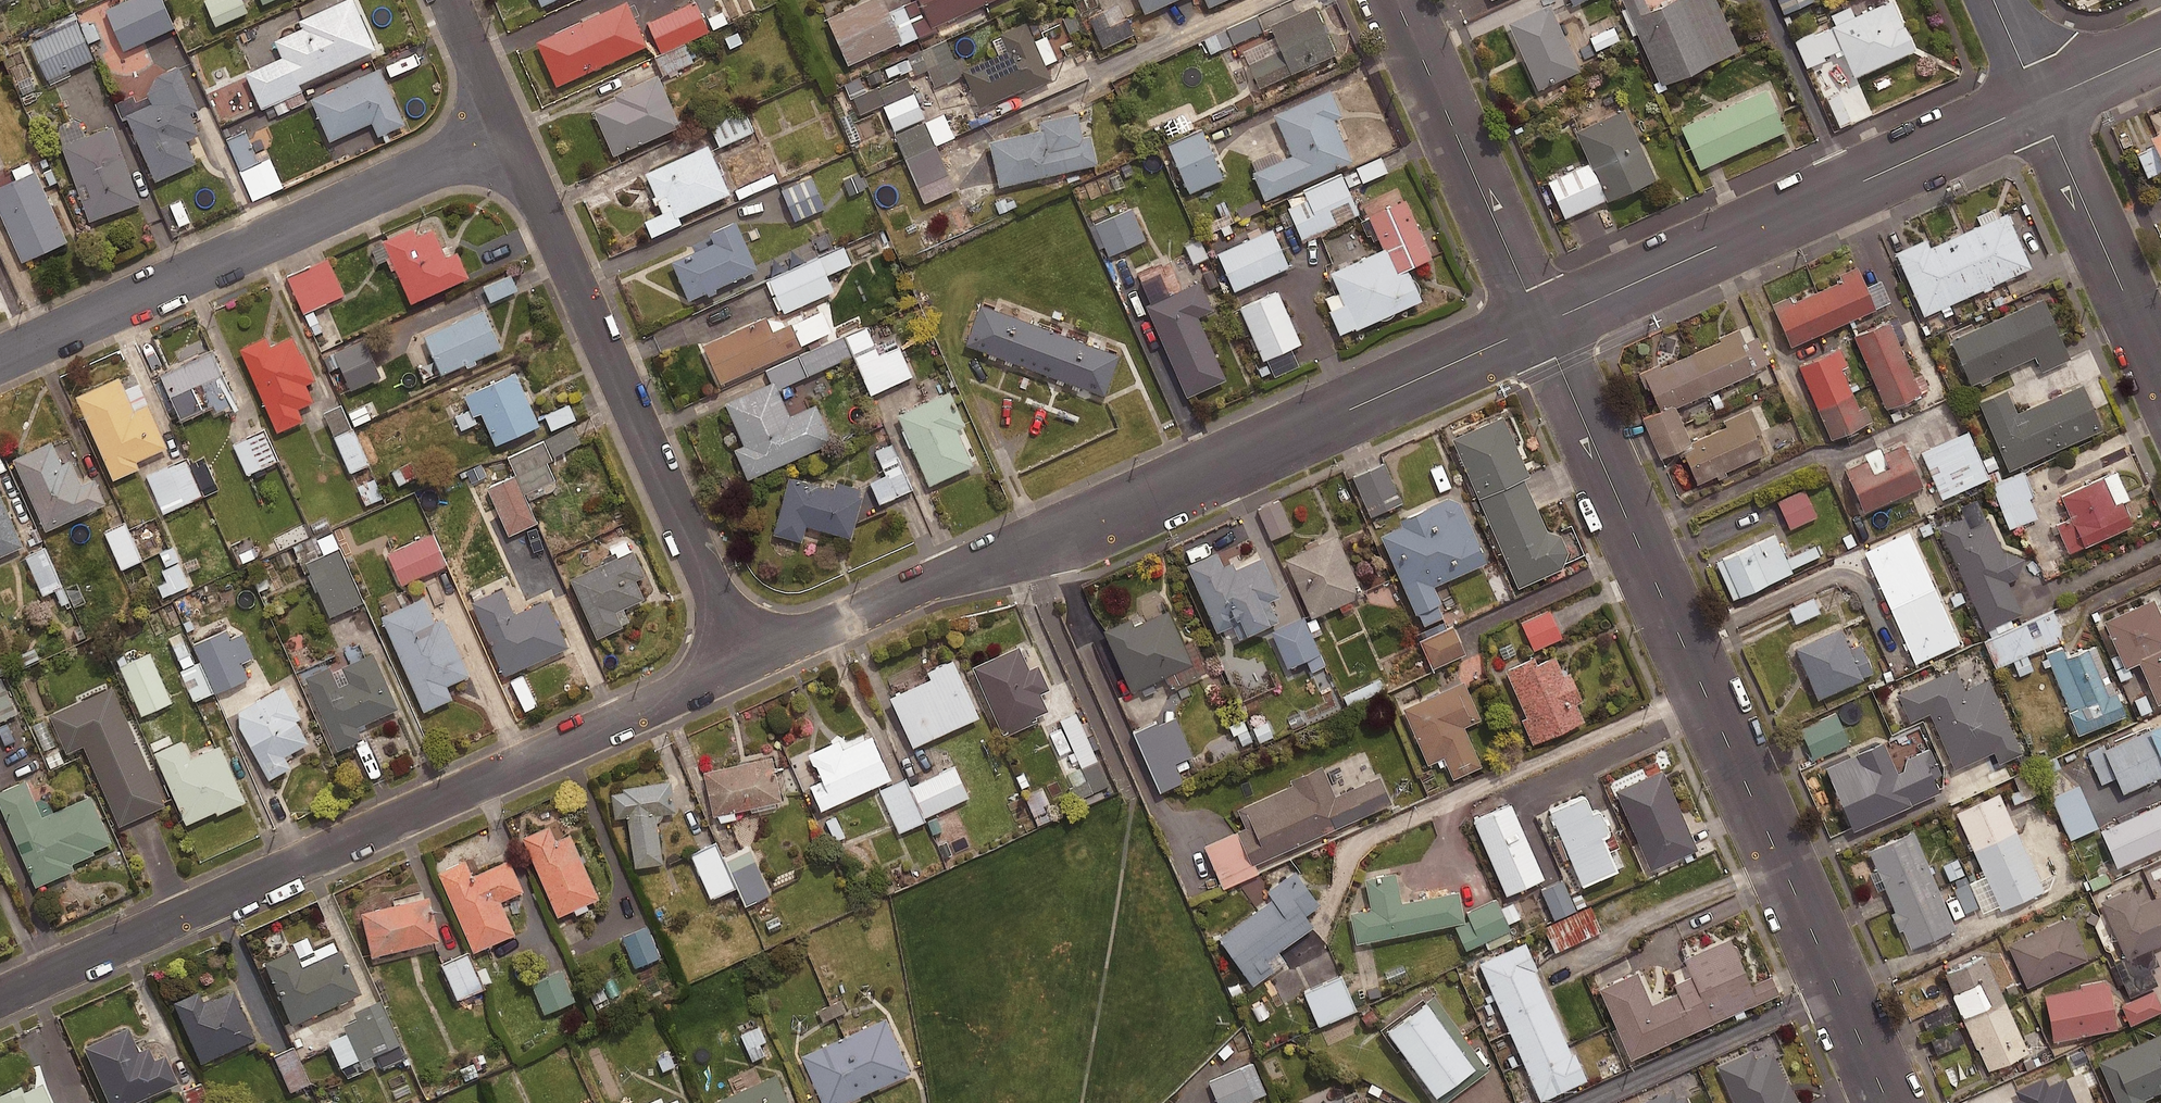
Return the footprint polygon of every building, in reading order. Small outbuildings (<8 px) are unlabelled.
[(163,0),(116,0),(105,5),(124,46),(173,24),(163,0)] [(243,0),(206,0),(216,23),(247,9),(243,0)] [(298,22),(302,31),(274,43),(282,60),(246,76),(262,112),(303,94),(300,86),(376,52),(353,0),(349,0),(298,22)] [(536,38),(555,82),(646,42),(627,0),(622,0),(536,38)] [(826,15),(847,62),(902,38),(885,0),(859,0),(826,15)] [(931,24),(984,0),(920,0),(931,24)] [(1145,8),(1164,0),(1141,0),(1145,8)] [(1715,0),(1656,0),(1645,5),(1643,0),(1621,0),(1657,83),(1737,49),(1715,0)] [(1890,0),(1876,0),(1826,21),(1849,75),(1911,48),(1890,0)] [(1315,1),(1269,20),(1280,46),(1247,60),(1258,84),(1337,51),(1315,1)] [(1547,1),(1505,20),(1535,86),(1577,68),(1547,1)] [(1131,34),(1120,5),(1090,16),(1100,45),(1131,34)] [(98,35),(88,13),(30,40),(46,76),(92,55),(86,41),(98,35)] [(1262,28),(1255,13),(1204,37),(1211,52),(1262,28)] [(1007,46),(962,67),(979,104),(1024,84),(1026,88),(1052,76),(1026,18),(999,30),(1007,46)] [(1616,38),(1610,25),(1587,36),(1593,49),(1616,38)] [(960,74),(946,38),(920,48),(934,84),(960,74)] [(152,107),(127,118),(156,184),(197,166),(187,143),(200,137),(190,115),(199,112),(180,68),(158,78),(148,96),(152,107)] [(381,71),(311,101),(330,144),(373,125),(379,138),(405,127),(381,71)] [(616,96),(593,107),(613,152),(681,122),(658,71),(613,90),(616,96)] [(924,115),(907,74),(854,96),(860,111),(884,101),(894,127),(924,115)] [(1331,86),(1274,110),(1292,152),(1253,169),(1265,196),(1353,157),(1335,115),(1342,112),(1331,86)] [(1781,129),(1762,86),(1677,124),(1696,167),(1781,129)] [(1653,176),(1621,105),(1571,128),(1586,162),(1545,180),(1562,217),(1653,176)] [(754,128),(744,106),(709,122),(720,144),(754,128)] [(1077,109),(1040,117),(1042,125),(990,137),(1000,182),(1098,161),(1091,133),(1083,135),(1077,109)] [(953,134),(943,112),(896,132),(925,199),(954,186),(935,142),(953,134)] [(1223,175),(1203,127),(1169,142),(1189,189),(1223,175)] [(2147,134),(2160,164),(2160,128),(2147,134)] [(113,129),(62,148),(90,224),(141,206),(113,129)] [(258,161),(245,129),(227,136),(252,197),(282,184),(270,156),(258,161)] [(708,141),(644,169),(657,196),(666,192),(675,213),(730,189),(708,141)] [(1387,170),(1381,154),(1356,164),(1362,179),(1387,170)] [(1341,171),(1303,188),(1306,196),(1287,204),(1301,237),(1359,211),(1341,171)] [(0,190),(0,215),(23,265),(68,245),(35,174),(0,190)] [(824,205),(812,174),(782,186),(794,218),(824,205)] [(1406,196),(1368,212),(1383,245),(1394,271),(1432,254),(1406,196)] [(1145,236),(1131,206),(1092,224),(1105,254),(1145,236)] [(2028,265),(2003,210),(1927,244),(1923,236),(1892,250),(1920,313),(2028,265)] [(713,238),(670,256),(688,296),(757,265),(736,217),(709,229),(713,238)] [(1273,226),(1217,250),(1234,288),(1290,264),(1273,226)] [(417,227),(387,240),(415,303),(473,277),(462,251),(450,256),(437,228),(421,235),(417,227)] [(1207,256),(1199,237),(1185,243),(1193,262),(1207,256)] [(850,260),(843,243),(769,276),(784,309),(833,287),(826,271),(850,260)] [(1422,296),(1410,269),(1396,275),(1394,271),(1383,245),(1330,267),(1339,290),(1325,296),(1340,331),(1422,296)] [(344,293),(327,257),(288,275),(304,311),(344,293)] [(1858,271),(1772,307),(1788,344),(1874,308),(1858,271)] [(516,287),(509,272),(483,284),(490,300),(516,287)] [(1198,277),(1145,301),(1186,394),(1226,376),(1197,312),(1212,306),(1198,277)] [(1279,288),(1239,305),(1263,358),(1302,341),(1279,288)] [(2040,296),(1947,337),(1968,383),(2060,342),(2040,296)] [(1119,352),(980,301),(965,341),(1105,392),(1119,352)] [(488,309),(428,336),(445,374),(506,347),(488,309)] [(766,312),(702,340),(720,379),(783,352),(766,312)] [(1887,318),(1851,333),(1883,407),(1919,392),(1887,318)] [(1734,333),(1641,373),(1657,411),(1751,370),(1734,333)] [(270,335),(244,347),(281,430),(306,419),(301,408),(317,401),(309,383),(318,379),(307,353),(304,354),(295,335),(274,344),(270,335)] [(1830,349),(1796,364),(1829,437),(1863,422),(1830,349)] [(239,402),(216,350),(165,373),(184,417),(217,403),(220,410),(239,402)] [(381,375),(372,355),(343,368),(352,388),(381,375)] [(544,424),(520,371),(476,391),(500,444),(544,424)] [(137,410),(123,377),(79,396),(116,479),(143,467),(140,461),(172,447),(152,403),(137,410)] [(774,377),(724,399),(743,442),(734,446),(747,476),(832,439),(815,400),(789,411),(774,377)] [(2004,388),(1976,400),(2006,468),(2100,427),(2080,381),(2013,410),(2004,388)] [(950,388),(897,411),(929,482),(974,462),(958,426),(965,422),(950,388)] [(575,417),(568,402),(544,413),(551,427),(575,417)] [(1503,412),(1452,434),(1479,495),(1524,475),(1530,473),(1503,412)] [(1761,452),(1745,416),(1678,446),(1694,482),(1761,452)] [(581,440),(573,424),(546,437),(553,453),(581,440)] [(368,461),(352,426),(334,435),(350,469),(368,461)] [(277,459),(264,429),(234,441),(247,472),(277,459)] [(1985,476),(1965,429),(1919,450),(1940,496),(1985,476)] [(558,486),(548,459),(552,458),(545,438),(510,451),(527,497),(558,486)] [(65,463),(55,441),(17,458),(50,529),(110,502),(99,478),(85,484),(74,459),(65,463)] [(1919,483),(1901,442),(1842,468),(1861,509),(1919,483)] [(880,501),(912,486),(897,453),(882,460),(888,472),(870,480),(880,501)] [(201,494),(185,457),(147,473),(163,510),(201,494)] [(418,473),(411,457),(391,467),(398,482),(418,473)] [(214,480),(204,458),(192,464),(203,486),(214,480)] [(1400,501),(1383,462),(1354,475),(1372,514),(1400,501)] [(2031,494),(2021,471),(1990,484),(2008,527),(2034,516),(2026,496),(2031,494)] [(536,521),(515,472),(488,484),(508,532),(536,521)] [(382,496),(373,474),(356,481),(365,503),(382,496)] [(862,494),(788,474),(773,530),(802,538),(806,522),(851,534),(862,494)] [(1547,528),(1524,475),(1479,495),(1518,585),(1562,566),(1569,548),(1562,533),(1547,528)] [(2099,475),(2058,493),(2080,544),(2129,523),(2118,498),(2111,501),(2099,475)] [(1814,515),(1802,487),(1775,500),(1787,527),(1814,515)] [(27,546),(4,493),(0,494),(0,557),(27,546)] [(1447,494),(1399,514),(1402,522),(1380,531),(1415,610),(1441,598),(1433,582),(1487,558),(1461,498),(1447,494)] [(1292,528),(1279,499),(1259,508),(1271,537),(1292,528)] [(1961,517),(1940,527),(1985,627),(2020,612),(2006,580),(2015,576),(2022,555),(2003,548),(2001,549),(1987,519),(1966,528),(1961,517)] [(141,558),(125,521),(105,530),(121,567),(141,558)] [(1906,529),(1861,549),(1912,663),(1958,642),(1906,529)] [(362,599),(332,530),(317,536),(324,553),(307,560),(330,613),(362,599)] [(445,561),(432,531),(389,550),(402,580),(445,561)] [(1337,532),(1284,555),(1309,611),(1362,588),(1337,532)] [(1772,532),(1712,559),(1729,597),(1790,570),(1772,532)] [(189,583),(173,544),(159,550),(170,577),(157,582),(162,594),(189,583)] [(61,584),(45,545),(27,553),(42,592),(61,584)] [(1217,548),(1187,561),(1216,628),(1233,621),(1239,634),(1278,617),(1269,596),(1279,592),(1262,553),(1236,564),(1233,558),(1223,562),(1217,548)] [(649,576),(637,550),(574,578),(601,638),(627,626),(620,611),(648,599),(640,580),(649,576)] [(86,601),(79,580),(56,589),(61,602),(70,598),(73,606),(86,601)] [(573,647),(551,598),(518,613),(506,587),(475,601),(508,676),(573,647)] [(1818,611),(1811,596),(1787,606),(1794,621),(1818,611)] [(2100,618),(2122,666),(2135,660),(2154,703),(2160,699),(2160,621),(2150,596),(2100,618)] [(474,675),(448,616),(439,620),(428,597),(385,616),(427,711),(456,698),(451,686),(474,675)] [(1131,615),(1104,627),(1130,687),(1193,660),(1169,606),(1134,622),(1131,615)] [(1563,634),(1551,607),(1522,620),(1534,647),(1563,634)] [(2061,638),(2049,611),(1983,639),(1994,665),(2010,658),(2017,674),(2031,668),(2025,654),(2061,638)] [(1288,665),(1305,657),(1311,672),(1326,665),(1316,636),(1323,633),(1315,616),(1308,619),(1306,614),(1271,630),(1288,665)] [(1465,651),(1453,625),(1421,639),(1433,665),(1465,651)] [(1836,625),(1791,645),(1814,697),(1859,677),(1836,625)] [(230,636),(226,626),(187,642),(190,649),(176,655),(194,698),(247,676),(240,660),(253,654),(243,631),(230,636)] [(1024,645),(977,667),(1009,735),(1040,721),(1038,716),(1052,710),(1045,693),(1054,689),(1043,664),(1034,668),(1024,645)] [(2122,713),(2112,690),(2104,693),(2084,646),(2062,655),(2082,703),(2065,709),(2075,733),(2122,713)] [(170,699),(149,651),(120,664),(141,712),(170,699)] [(1534,655),(1506,666),(1537,739),(1586,718),(1578,700),(1584,698),(1572,668),(1564,671),(1556,651),(1536,659),(1534,655)] [(402,708),(377,652),(345,667),(352,682),(342,686),(334,667),(310,677),(342,749),(365,739),(360,727),(402,708)] [(980,712),(954,655),(929,666),(932,673),(890,692),(913,742),(980,712)] [(1953,666),(1895,692),(1908,720),(1927,712),(1952,768),(1991,750),(1996,761),(2018,752),(1985,678),(1963,688),(1953,666)] [(2,675),(0,676),(0,718),(17,710),(2,675)] [(1381,676),(1341,692),(1345,704),(1386,688),(1381,676)] [(1464,678),(1402,705),(1428,762),(1444,754),(1453,776),(1481,763),(1464,724),(1482,717),(1464,678)] [(305,718),(287,685),(242,710),(243,727),(272,780),(295,767),(289,757),(313,743),(300,720),(305,718)] [(116,686),(52,714),(70,753),(87,745),(123,827),(169,806),(116,686)] [(1108,783),(1076,711),(1061,718),(1082,765),(1069,770),(1084,804),(1103,796),(1099,787),(1108,783)] [(1191,751),(1174,711),(1132,729),(1157,788),(1182,778),(1174,759),(1191,751)] [(1847,741),(1833,711),(1797,728),(1811,758),(1847,741)] [(1265,718),(1236,729),(1241,745),(1271,734),(1265,718)] [(2100,747),(2119,791),(2160,772),(2160,720),(2100,747)] [(891,773),(871,730),(843,742),(838,733),(807,747),(819,775),(810,780),(821,804),(891,773)] [(1857,761),(1825,775),(1848,828),(1935,790),(1921,756),(1893,769),(1879,738),(1852,750),(1857,761)] [(186,740),(157,753),(190,825),(220,811),(221,814),(250,802),(224,745),(195,758),(186,740)] [(786,801),(776,756),(707,772),(717,816),(786,801)] [(1292,782),(1237,806),(1246,824),(1241,826),(1256,860),(1392,801),(1380,773),(1335,793),(1322,762),(1290,776),(1292,782)] [(968,794),(955,764),(909,784),(906,776),(881,788),(900,830),(925,818),(923,814),(968,794)] [(1663,766),(1615,787),(1651,868),(1698,847),(1663,766)] [(2034,793),(2024,770),(2011,776),(2018,789),(2009,793),(2013,802),(2034,793)] [(680,812),(675,780),(626,788),(627,792),(615,794),(619,819),(631,817),(639,867),(667,863),(660,815),(680,812)] [(2094,826),(2075,782),(2048,793),(2068,838),(2094,826)] [(28,783),(0,795),(40,885),(77,869),(75,864),(99,853),(97,850),(115,843),(95,797),(44,819),(28,783)] [(1056,817),(1046,786),(1027,792),(1037,823),(1056,817)] [(1996,791),(1952,811),(1997,910),(2042,890),(1996,791)] [(1586,797),(1550,812),(1582,885),(1616,870),(1602,837),(1610,834),(1600,810),(1593,813),(1586,797)] [(2096,828),(2113,866),(2160,844),(2160,799),(2096,828)] [(1512,800),(1472,817),(1505,893),(1545,876),(1512,800)] [(560,840),(553,825),(526,837),(562,917),(603,899),(574,834),(560,840)] [(1911,830),(1866,849),(1908,947),(1953,927),(1911,830)] [(736,884),(723,858),(715,842),(691,854),(711,896),(736,884)] [(748,845),(723,858),(736,884),(745,904),(771,891),(748,845)] [(1963,875),(1964,874),(1956,856),(1942,863),(1950,881),(1963,875)] [(527,891),(513,859),(476,876),(469,860),(441,872),(477,953),(519,934),(504,901),(527,891)] [(1272,895),(1216,934),(1252,985),(1275,969),(1265,956),(1313,923),(1305,911),(1320,901),(1295,866),(1266,886),(1272,895)] [(1394,870),(1365,876),(1371,905),(1350,910),(1356,942),(1466,919),(1459,888),(1400,900),(1394,870)] [(1963,875),(1950,881),(1963,911),(1976,905),(1963,875)] [(1575,907),(1563,878),(1542,887),(1554,916),(1575,907)] [(2098,900),(2123,957),(2160,941),(2160,892),(2137,903),(2130,886),(2098,900)] [(1514,937),(1507,922),(1521,916),(1513,899),(1500,905),(1496,898),(1466,911),(1469,918),(1454,925),(1464,948),(1484,940),(1488,948),(1514,937)] [(441,943),(430,899),(362,915),(372,959),(441,943)] [(1601,929),(1590,904),(1544,925),(1555,949),(1601,929)] [(2065,915),(2004,942),(2024,986),(2085,959),(2065,915)] [(658,957),(646,924),(621,934),(633,967),(658,957)] [(1638,970),(1601,986),(1632,1056),(1779,992),(1771,973),(1752,982),(1731,934),(1683,955),(1695,983),(1652,1002),(1638,970)] [(1525,939),(1479,960),(1541,1096),(1586,1076),(1525,939)] [(361,996),(342,952),(303,970),(295,952),(265,965),(293,1026),(361,996)] [(1982,952),(1941,971),(1985,1068),(2026,1049),(1982,952)] [(473,972),(466,954),(440,965),(455,999),(490,983),(483,968),(473,972)] [(576,998),(564,968),(532,980),(544,1010),(576,998)] [(1356,1007),(1342,975),(1305,990),(1318,1023),(1356,1007)] [(2107,982),(2041,994),(2049,1040),(2115,1028),(2107,982)] [(2160,1009),(2152,989),(2120,1003),(2129,1022),(2160,1009)] [(256,1041),(234,993),(205,1006),(199,994),(174,1005),(202,1066),(256,1041)] [(1427,995),(1387,1025),(1435,1089),(1475,1059),(1427,995)] [(841,998),(818,1008),(823,1019),(846,1009),(841,998)] [(338,1068),(345,1065),(350,1075),(372,1065),(367,1055),(373,1052),(380,1068),(403,1058),(377,999),(355,1009),(359,1019),(341,1027),(344,1033),(326,1041),(338,1068)] [(885,1014),(801,1052),(823,1102),(835,1102),(910,1070),(885,1014)] [(759,1024),(740,1033),(752,1058),(765,1053),(760,1042),(766,1039),(759,1024)] [(167,1057),(155,1062),(150,1049),(140,1054),(129,1030),(84,1050),(107,1102),(142,1102),(180,1087),(167,1057)] [(2095,1059),(2114,1102),(2144,1102),(2142,1098),(2160,1089),(2160,1031),(2095,1059)] [(307,1083),(291,1049),(272,1058),(288,1091),(307,1083)] [(1720,1064),(1737,1102),(1804,1102),(1802,1099),(1799,1101),(1789,1078),(1786,1080),(1773,1049),(1755,1057),(1752,1050),(1720,1064)] [(670,1052),(658,1058),(662,1069),(675,1064),(670,1052)] [(1624,1068),(1617,1052),(1594,1063),(1602,1079),(1624,1068)] [(1253,1062),(1210,1080),(1220,1102),(1240,1102),(1266,1092),(1253,1062)] [(776,1071),(711,1099),(713,1102),(790,1102),(776,1071)] [(0,1098),(0,1102),(51,1102),(43,1087),(25,1095),(22,1089),(0,1098)] [(1671,1087),(1639,1101),(1640,1102),(1688,1102),(1684,1094),(1676,1097),(1671,1087)] [(2012,1088),(1976,1102),(2018,1102),(2012,1088)] [(677,1095),(665,1101),(661,1093),(638,1102),(681,1102),(677,1095)] [(1331,1102),(1354,1102),(1350,1095),(1331,1102)]
